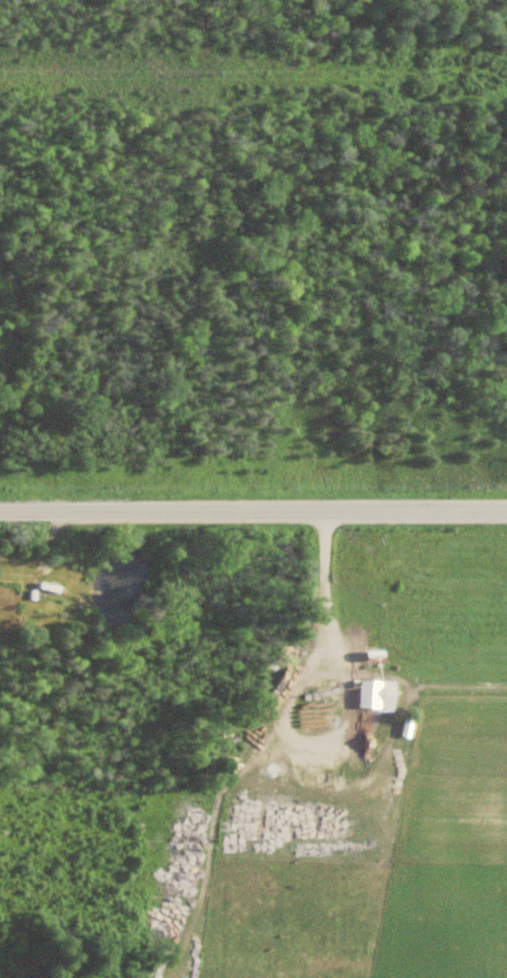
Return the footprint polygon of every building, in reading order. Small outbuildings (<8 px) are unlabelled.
[(352,707),(386,707),(386,686),(375,686),(375,680),(352,680),(352,707)]
